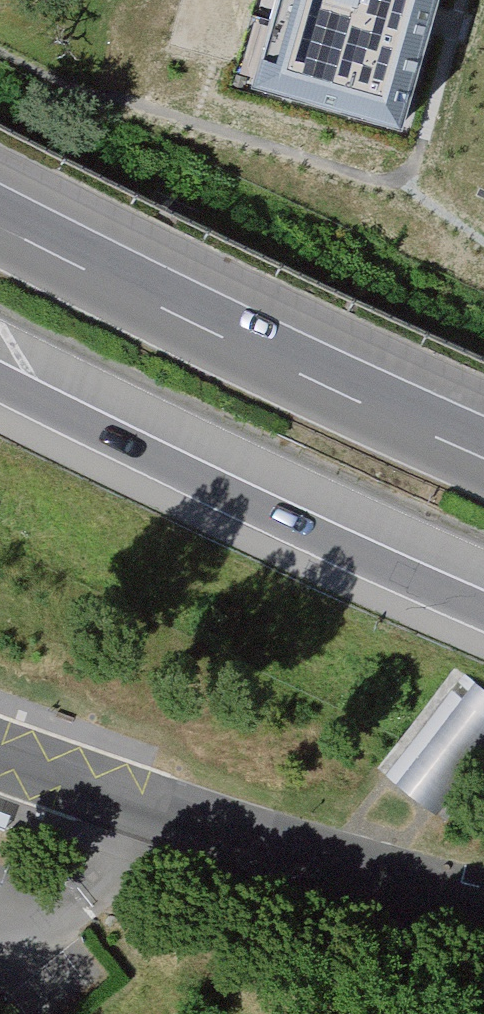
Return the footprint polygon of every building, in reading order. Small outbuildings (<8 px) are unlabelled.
[(252,89),(400,130),(437,0),(277,0),(252,89)] [(483,742),(483,731),(449,694),(392,747),(433,790),(483,742)] [(0,812),(0,830),(4,831),(10,816),(0,812)]
